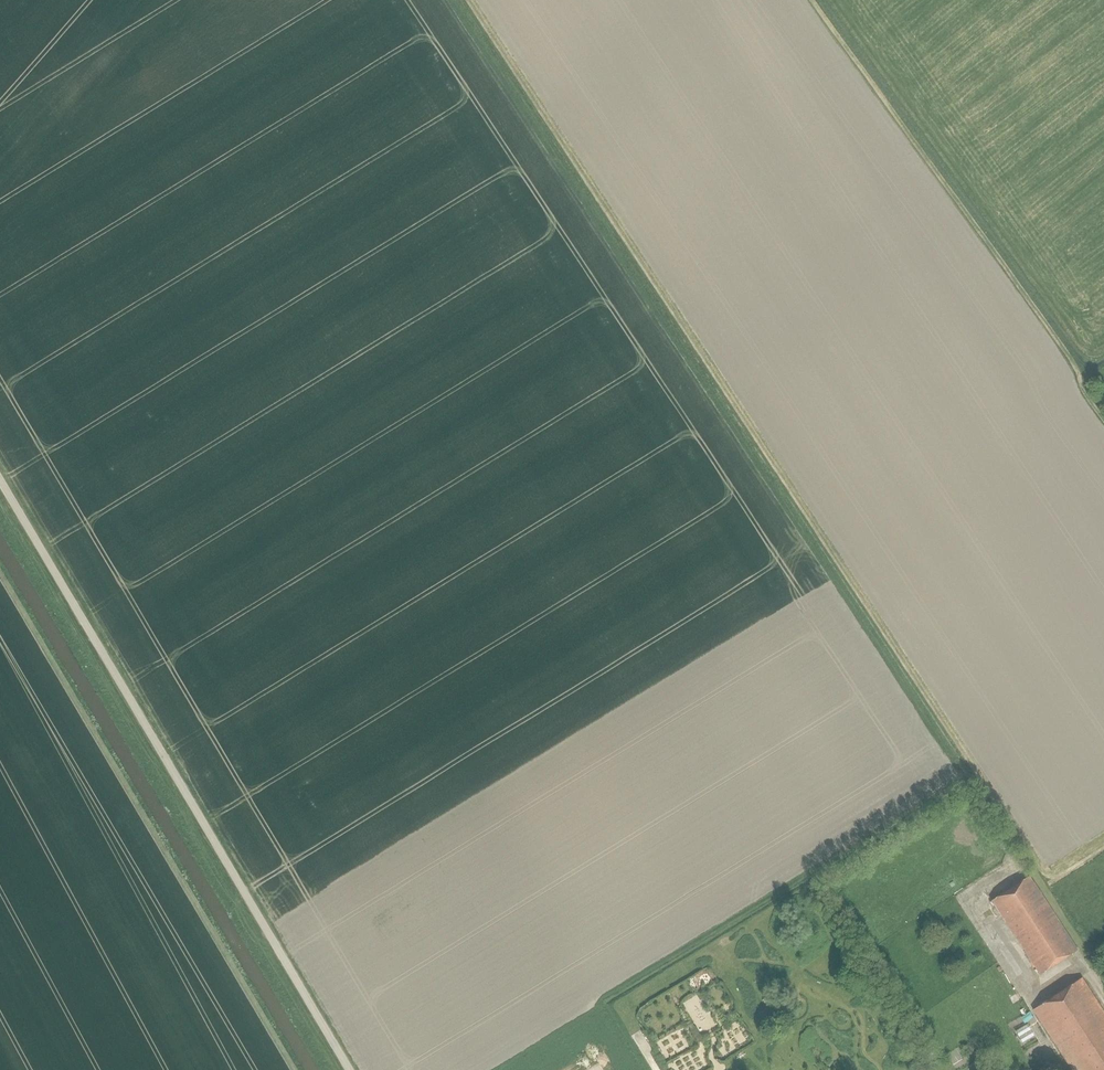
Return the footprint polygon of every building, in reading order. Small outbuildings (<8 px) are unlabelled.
[(1040,976),(1078,950),(1030,876),(991,902),(1040,976)] [(1081,979),(1032,1011),(1066,1062),(1071,1069),(1103,1069),(1103,1014),(1081,979)] [(1027,1024),(1015,1031),(1022,1042),(1034,1035),(1027,1024)] [(667,1060),(671,1069),(705,1069),(710,1068),(700,1046),(667,1060)]
